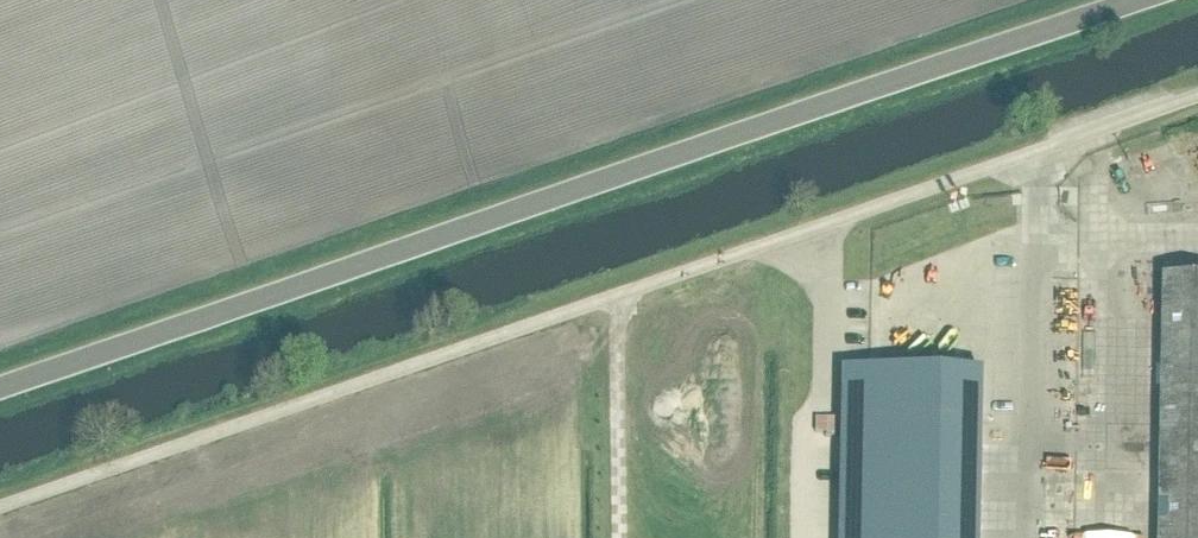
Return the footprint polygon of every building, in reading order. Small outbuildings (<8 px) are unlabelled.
[(1168,283),(1163,537),(1197,537),(1197,284),(1168,283)] [(980,375),(841,372),(838,537),(977,537),(980,375)]
